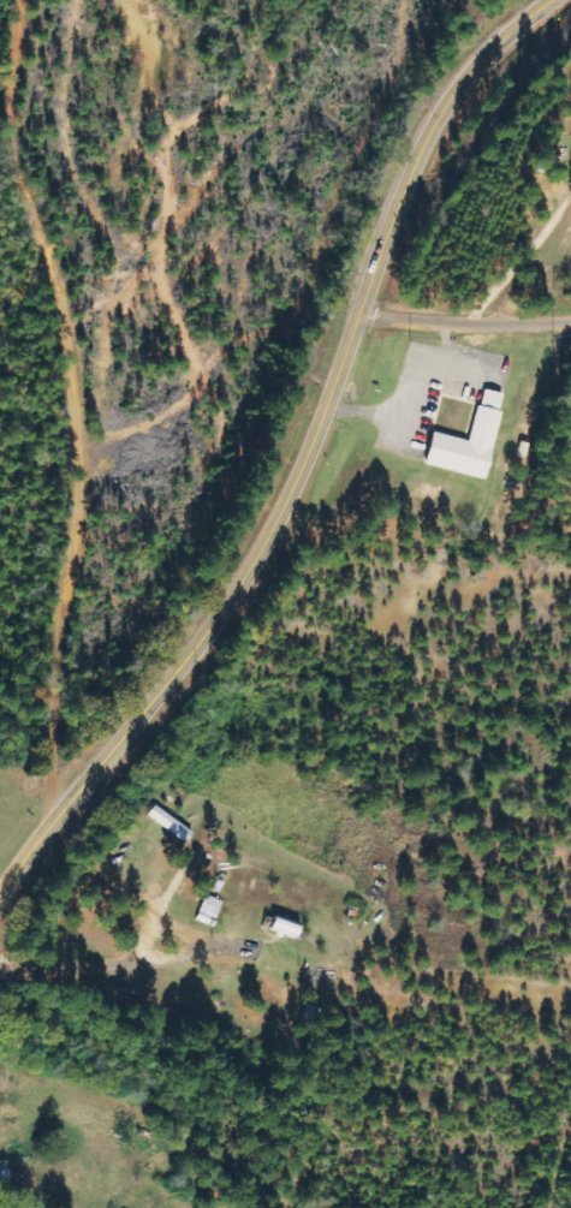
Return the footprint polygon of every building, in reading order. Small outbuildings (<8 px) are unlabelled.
[(489,479),(508,394),(485,389),(474,441),(436,433),(429,466),(489,479)] [(302,942),(307,928),(279,918),(275,931),(302,942)] [(0,1161),(0,1183),(11,1183),(12,1161),(0,1161)]
